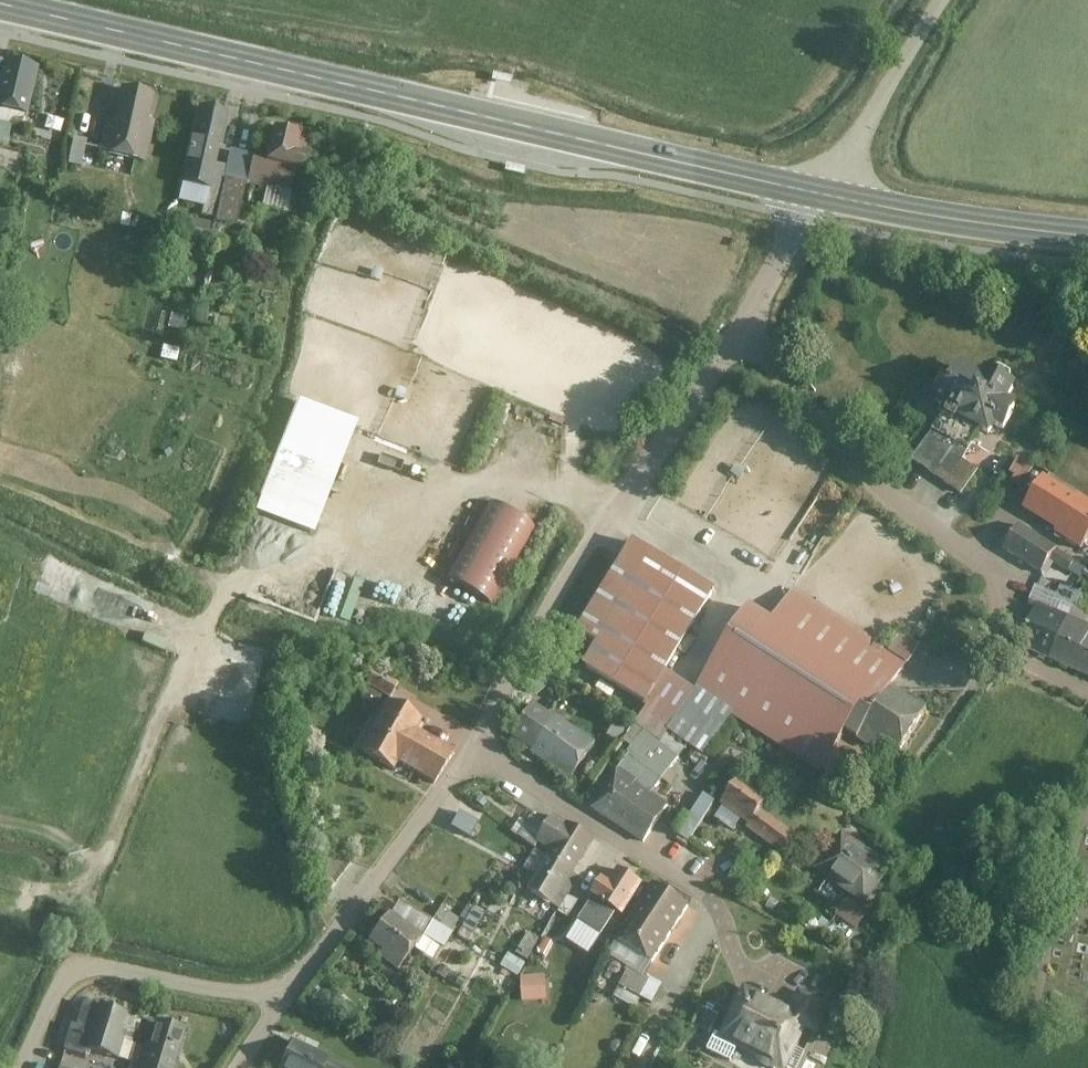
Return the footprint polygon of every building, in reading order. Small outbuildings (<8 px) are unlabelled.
[(0,64),(0,115),(23,120),(33,71),(0,64)] [(157,104),(113,94),(100,157),(143,167),(157,104)] [(225,116),(195,109),(178,187),(208,194),(225,116)] [(297,142),(262,134),(257,160),(248,158),(242,186),(286,195),(297,142)] [(85,143),(71,140),(66,167),(80,170),(85,143)] [(222,183),(213,225),(233,229),(242,187),(222,183)] [(185,315),(169,312),(166,329),(181,332),(185,315)] [(984,387),(956,371),(939,402),(959,414),(946,438),(974,455),(988,430),(999,436),(1013,413),(1001,406),(1009,392),(1009,381),(997,374),(988,380),(984,387)] [(329,425),(319,453),(417,490),(427,462),(329,425)] [(1032,471),(1016,464),(1007,481),(1023,489),(1032,471)] [(1042,480),(1023,512),(1083,550),(1087,542),(1087,501),(1079,495),(1076,501),(1042,480)] [(490,504),(446,583),(490,607),(534,528),(490,504)] [(1072,567),(1015,531),(999,556),(1034,578),(1041,568),(1063,582),(1072,567)] [(583,668),(645,708),(665,675),(712,601),(629,548),(575,633),(596,647),(583,668)] [(742,617),(694,693),(730,716),(820,773),(846,733),(897,765),(927,718),(886,693),(913,650),(897,640),(890,652),(793,592),(767,633),(742,617)] [(1014,651),(1087,683),(1087,631),(1033,607),(1014,651)] [(668,735),(694,693),(665,675),(645,708),(630,730),(659,748),(668,735)] [(392,694),(364,678),(354,697),(381,712),(392,694)] [(704,757),(730,716),(694,693),(668,735),(704,757)] [(507,735),(569,781),(593,749),(531,703),(507,735)] [(418,734),(381,712),(351,763),(387,784),(392,776),(429,797),(448,765),(412,744),(418,734)] [(587,812),(640,852),(668,814),(615,775),(587,812)] [(735,787),(715,814),(775,859),(787,843),(758,820),(766,810),(735,787)] [(679,834),(691,843),(720,804),(708,795),(679,834)] [(477,821),(452,809),(441,830),(466,843),(477,821)] [(569,830),(554,821),(536,848),(551,858),(549,861),(574,877),(596,843),(571,827),(569,830)] [(842,841),(813,878),(846,902),(834,919),(849,930),(889,876),(842,841)] [(327,889),(352,896),(362,863),(337,856),(327,889)] [(574,877),(549,861),(528,894),(558,914),(579,881),(574,877)] [(601,884),(588,903),(591,905),(579,925),(600,939),(613,918),(621,924),(641,893),(614,877),(607,888),(601,884)] [(683,915),(647,893),(610,952),(645,975),(683,915)] [(398,904),(391,913),(422,934),(428,925),(398,904)] [(389,911),(365,944),(400,969),(423,936),(422,934),(391,913),(389,911)] [(534,930),(520,954),(533,962),(547,938),(534,930)] [(659,998),(623,975),(615,987),(651,1010),(659,998)] [(543,980),(520,981),(520,1005),(544,1004),(543,980)] [(737,1001),(716,1049),(761,1067),(786,1067),(799,1038),(814,1044),(827,1014),(796,1000),(786,1022),(737,1001)] [(111,1064),(122,1018),(71,1006),(60,1052),(111,1064)] [(182,1034),(138,1023),(127,1067),(174,1067),(182,1034)] [(286,1040),(271,1067),(338,1067),(286,1040)]
